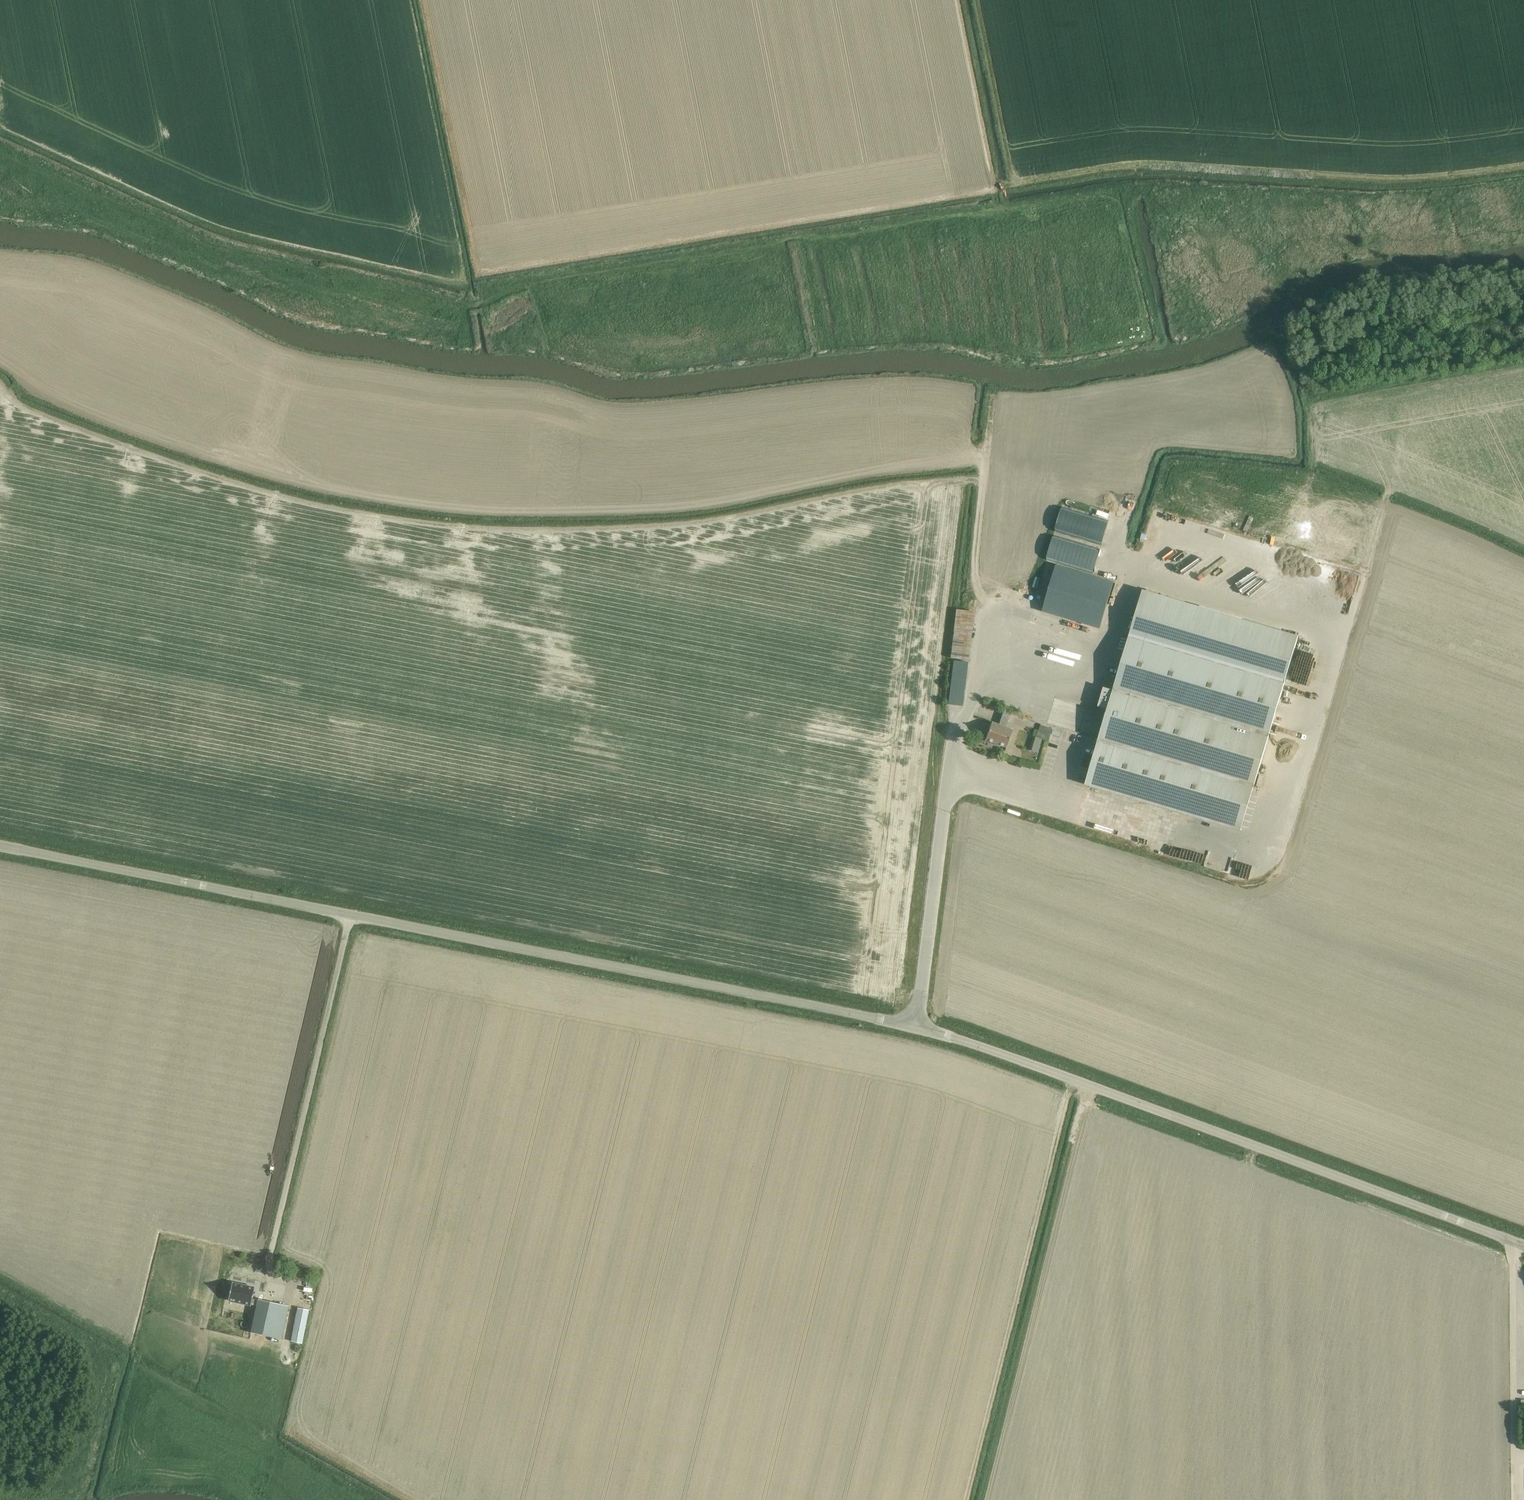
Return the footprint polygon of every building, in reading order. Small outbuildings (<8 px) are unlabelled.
[(1100,550),(1054,536),(1046,559),(1093,574),(1100,550)] [(1057,564),(1043,611),(1100,629),(1114,582),(1057,564)] [(1210,590),(1231,576),(1227,571),(1207,585),(1210,590)] [(1232,593),(1235,599),(1257,585),(1254,579),(1232,593)] [(1229,593),(1241,583),(1238,580),(1226,590),(1229,593)] [(1270,734),(1285,684),(1299,636),(1143,590),(1115,688),(1270,734)] [(968,660),(974,612),(957,610),(951,658),(968,660)] [(954,661),(949,705),(963,706),(968,662),(954,661)] [(1099,706),(1108,709),(1086,785),(1241,832),(1269,737),(1104,687),(1099,706)] [(985,740),(1006,748),(1010,738),(1013,730),(1006,727),(1011,713),(1004,711),(1002,715),(999,724),(992,722),(985,740)] [(1049,727),(1059,729),(1060,723),(1065,724),(1066,718),(1051,715),(1049,727)] [(1041,725),(1039,731),(1051,735),(1053,729),(1041,725)] [(1039,731),(1037,737),(1050,741),(1051,735),(1039,731)] [(252,1299),(255,1288),(232,1283),(229,1300),(251,1305),(251,1304),(257,1306),(258,1300),(252,1299)] [(282,1339),(289,1306),(258,1299),(251,1333),(282,1339)] [(298,1307),(292,1338),(304,1340),(310,1310),(298,1307)]
